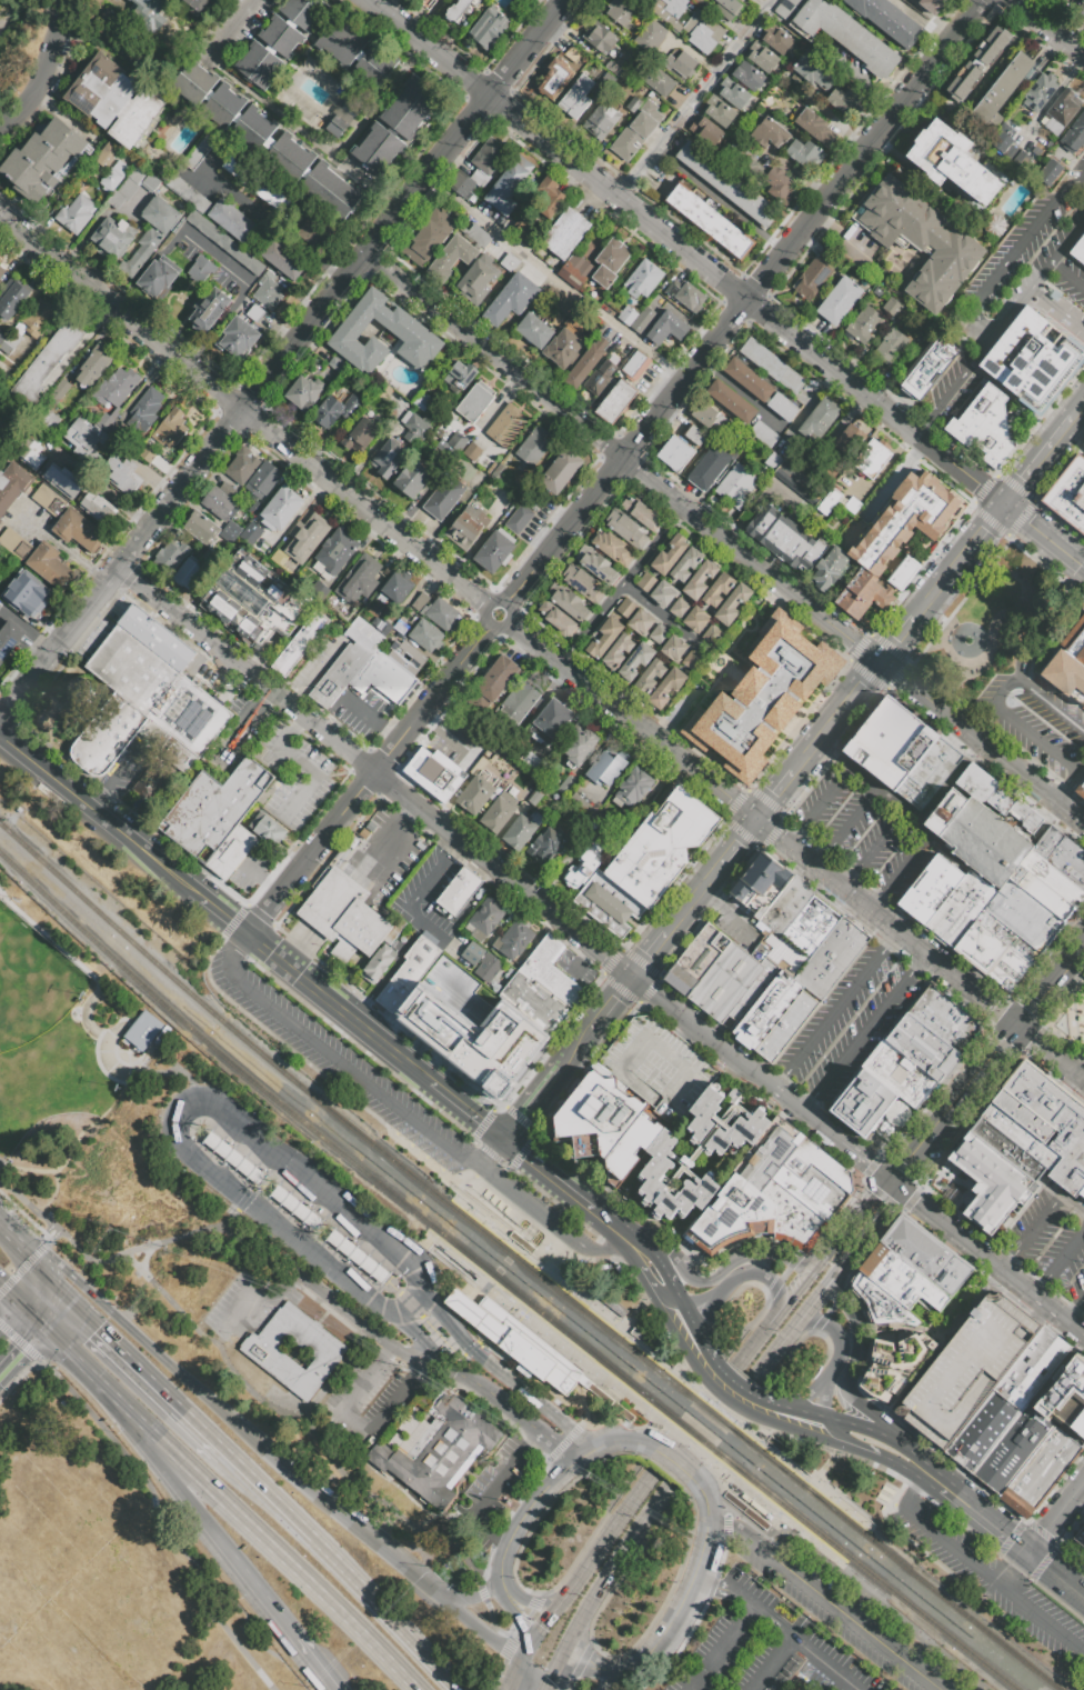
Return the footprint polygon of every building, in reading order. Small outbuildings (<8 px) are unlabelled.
[(165,19),(157,14),(164,4),(158,0),(112,0),(157,31),(165,19)] [(199,14),(210,0),(179,0),(199,14)] [(278,9),(285,0),(290,0),(321,0),(329,7),(313,26),(315,28),(310,36),(278,9)] [(420,4),(428,9),(434,0),(422,0),(420,4)] [(455,4),(460,0),(475,0),(476,2),(475,4),(474,6),(473,6),(472,6),(471,6),(470,4),(469,6),(470,7),(471,8),(471,10),(470,12),(469,13),(466,13),(465,13),(464,13),(463,12),(456,21),(451,22),(444,16),(448,12),(448,10),(449,8),(449,7),(452,7),(454,3),(455,4)] [(608,6),(612,0),(630,0),(641,8),(629,22),(632,24),(626,31),(605,13),(610,8),(608,6)] [(650,10),(679,32),(682,29),(694,12),(685,6),(689,0),(657,0),(650,10)] [(705,10),(693,0),(709,0),(712,2),(705,10)] [(716,3),(712,0),(736,0),(743,6),(739,12),(730,22),(719,13),(721,11),(714,7),(716,3)] [(773,11),(782,0),(805,0),(801,6),(799,3),(795,6),(799,8),(790,19),(787,17),(784,20),(773,11)] [(789,23),(808,0),(822,0),(827,4),(830,2),(902,59),(885,79),(882,77),(880,80),(865,68),(866,66),(820,28),(810,41),(789,23)] [(842,1),(843,0),(886,0),(925,30),(907,52),(861,16),(860,17),(852,11),(853,10),(842,1)] [(917,3),(935,17),(948,0),(919,0),(917,3)] [(1075,8),(1083,14),(1083,0),(1081,0),(1075,8)] [(493,8),(510,21),(508,26),(510,28),(498,43),(496,41),(488,53),(466,37),(489,7),(492,9),(493,8)] [(697,8),(694,12),(682,29),(691,36),(687,40),(707,57),(727,31),(697,8)] [(93,29),(118,49),(133,29),(109,9),(93,29)] [(274,12),(284,20),(307,38),(300,46),(298,43),(292,50),(295,52),(288,62),(255,36),(261,29),(264,30),(271,22),(269,20),(274,12)] [(335,14),(313,43),(315,44),(314,46),(338,64),(335,66),(344,72),(369,41),(335,14)] [(651,18),(633,41),(651,54),(670,31),(651,18)] [(619,38),(614,44),(620,49),(612,58),(606,53),(604,57),(581,38),(595,19),(619,38)] [(995,26),(1002,30),(1003,28),(1011,34),(1007,39),(1010,40),(1001,51),(1002,51),(991,67),(988,64),(983,71),(985,73),(972,90),(971,89),(961,101),(961,100),(957,103),(950,97),(951,94),(945,90),(946,88),(944,87),(951,79),(952,80),(955,76),(953,74),(961,64),(963,66),(967,60),(968,62),(973,57),(972,56),(975,50),(974,49),(983,37),(985,38),(988,34),(986,32),(992,26),(994,27),(995,26)] [(761,40),(783,57),(794,41),(779,29),(773,36),(767,31),(761,40)] [(253,38),(274,54),(275,53),(288,63),(264,93),(232,67),(249,47),(248,46),(253,38)] [(746,58),(769,74),(781,59),(755,40),(749,48),(752,50),(746,58)] [(399,60),(374,92),(350,72),(374,41),(399,60)] [(564,54),(575,63),(582,54),(571,46),(564,54)] [(101,49),(63,97),(68,101),(69,100),(91,118),(93,114),(99,119),(97,121),(107,129),(117,116),(120,118),(108,133),(130,150),(134,144),(139,149),(169,110),(164,106),(167,102),(144,86),(133,100),(130,98),(141,82),(132,76),(130,79),(124,74),(127,72),(104,54),(106,53),(101,49)] [(683,50),(675,59),(669,53),(663,62),(683,78),(686,74),(690,77),(695,70),(692,68),(697,61),(683,50)] [(1020,50),(970,112),(993,131),(1004,119),(996,112),(1023,78),(1027,82),(1040,67),(1020,50)] [(803,52),(832,74),(831,77),(833,79),(824,91),(811,81),(809,83),(791,69),(803,52)] [(555,57),(560,60),(561,59),(569,64),(568,67),(575,73),(552,103),(536,91),(550,73),(545,69),(555,57)] [(192,58),(168,89),(179,99),(181,96),(189,102),(187,104),(194,111),(221,79),(213,72),(211,74),(199,64),(200,63),(192,58)] [(676,83),(664,99),(633,74),(645,59),(676,83)] [(731,74),(754,92),(755,90),(766,78),(743,59),(731,74)] [(610,60),(622,69),(616,76),(604,67),(610,60)] [(378,117),(411,142),(418,133),(414,131),(442,94),(414,72),(406,81),(410,83),(388,111),(384,109),(378,117)] [(1042,72),(1027,92),(1026,91),(1023,97),(1026,99),(1022,103),(1036,114),(1058,84),(1054,82),(1057,79),(1050,72),(1046,77),(1042,72)] [(582,73),(556,106),(575,121),(591,101),(584,96),(594,83),(582,73)] [(716,92),(740,110),(751,96),(726,76),(720,84),(722,87),(716,92)] [(224,81),(199,112),(224,132),(250,101),(242,96),(241,98),(229,88),(230,86),(224,81)] [(850,88),(864,98),(851,118),(826,101),(836,87),(845,93),(850,88)] [(1065,88),(1038,122),(1058,138),(1081,108),(1080,108),(1083,103),(1075,97),(1076,96),(1065,88)] [(634,96),(642,102),(633,113),(624,107),(634,96)] [(609,104),(622,114),(611,130),(610,130),(601,141),(581,126),(590,113),(591,113),(601,99),(609,104)] [(648,99),(639,110),(640,112),(630,123),(629,122),(608,149),(626,163),(656,126),(664,117),(655,110),(659,107),(648,99)] [(704,112),(725,130),(729,124),(731,127),(740,116),(722,101),(716,108),(711,103),(704,112)] [(341,108),(347,102),(359,112),(353,119),(341,108)] [(253,103),(228,134),(254,156),(280,123),(274,119),(272,122),(258,110),(259,109),(253,103)] [(805,107),(825,122),(823,124),(831,131),(829,133),(835,138),(829,147),(823,142),(822,144),(793,122),(796,119),(791,116),(799,104),(804,109),(805,107)] [(352,128),(333,111),(338,106),(341,108),(353,119),(358,121),(352,128)] [(1061,144),(1083,113),(1083,147),(1077,156),(1075,153),(1073,157),(1064,150),(1065,148),(1061,144)] [(749,136),(765,148),(770,142),(777,148),(782,142),(785,144),(793,136),(766,116),(761,122),(760,121),(749,136)] [(14,184),(0,172),(0,167),(17,147),(21,150),(36,131),(41,134),(56,117),(90,144),(63,178),(61,176),(57,182),(58,183),(51,191),(56,194),(42,210),(38,207),(39,203),(31,197),(29,200),(12,187),(14,184)] [(703,117),(725,133),(715,147),(697,133),(701,129),(696,126),(703,117)] [(935,117),(925,130),(923,129),(914,140),(916,142),(905,156),(927,172),(925,176),(939,186),(946,177),(986,208),(1006,181),(1001,177),(1002,177),(992,168),(981,159),(977,162),(965,152),(973,142),(958,131),(956,133),(935,117)] [(374,119),(335,168),(322,157),(295,191),(339,226),(404,142),(374,119)] [(324,130),(332,121),(344,131),(337,140),(324,130)] [(288,130),(262,161),(293,187),(319,156),(311,149),(309,151),(291,137),(293,134),(288,130)] [(1009,143),(1012,139),(999,130),(988,145),(1021,168),(1029,157),(1009,143)] [(478,168),(489,177),(510,151),(491,137),(471,161),(478,168)] [(673,157),(765,230),(780,211),(687,139),(673,157)] [(807,139),(826,153),(811,173),(784,152),(795,139),(803,144),(807,139)] [(117,147),(104,141),(94,162),(107,168),(117,147)] [(765,174),(757,184),(724,160),(736,143),(752,153),(751,154),(754,157),(752,160),(762,167),(760,170),(765,174)] [(258,174),(247,189),(220,168),(231,154),(258,174)] [(518,154),(505,170),(504,169),(482,199),(506,218),(518,202),(510,198),(533,166),(518,154)] [(1051,158),(1065,169),(1051,188),(1036,177),(1051,158)] [(116,163),(127,173),(112,191),(111,189),(108,193),(101,188),(102,186),(98,181),(111,166),(112,167),(116,163)] [(137,164),(147,172),(138,184),(140,186),(128,202),(124,200),(117,211),(106,202),(116,189),(117,190),(137,164)] [(774,166),(784,172),(783,173),(801,187),(786,207),(765,191),(771,183),(764,179),(774,166)] [(478,168),(470,178),(460,169),(448,184),(468,201),(489,177),(478,168)] [(935,316),(944,303),(947,302),(951,299),(952,297),(952,294),(970,271),(973,269),(976,267),(977,263),(977,261),(986,250),(954,226),(953,228),(945,222),(948,218),(889,171),(880,182),(879,182),(851,218),(871,232),(869,234),(887,249),(893,241),(904,250),(909,243),(921,252),(922,251),(929,257),(903,291),(935,316)] [(150,173),(161,182),(153,192),(142,182),(150,173)] [(545,173),(536,187),(548,194),(536,209),(550,219),(566,196),(555,188),(559,183),(545,173)] [(265,179),(253,193),(280,214),(291,201),(265,179)] [(693,193),(678,181),(663,200),(679,212),(693,193)] [(80,192),(96,203),(90,211),(93,213),(77,236),(53,218),(62,207),(67,210),(80,192)] [(117,270),(123,262),(126,264),(128,262),(127,261),(136,250),(136,251),(140,247),(136,243),(150,226),(138,217),(155,193),(183,216),(160,244),(155,241),(145,254),(149,257),(136,273),(138,274),(131,284),(116,272),(117,270)] [(693,193),(679,212),(691,222),(706,204),(693,193)] [(221,197),(208,213),(245,244),(259,228),(221,197)] [(691,222),(703,231),(717,213),(706,204),(691,222)] [(422,228),(430,218),(428,217),(436,206),(459,223),(442,244),(422,228)] [(568,206),(592,226),(563,261),(539,242),(568,206)] [(193,210),(265,267),(258,276),(185,219),(193,210)] [(717,213),(703,231),(714,240),(729,222),(717,213)] [(107,216),(119,224),(122,219),(129,224),(126,229),(136,236),(114,263),(90,244),(92,240),(90,238),(107,216)] [(311,216),(297,233),(317,249),(330,231),(311,216)] [(523,222),(512,237),(531,251),(542,237),(523,222)] [(714,240),(725,249),(740,231),(729,222),(714,240)] [(461,227),(425,271),(443,284),(453,271),(450,268),(459,258),(469,266),(491,237),(474,223),(468,232),(461,227)] [(422,228),(442,244),(428,261),(426,259),(421,266),(401,249),(412,236),(414,238),(422,228)] [(740,231),(725,249),(740,260),(754,242),(740,231)] [(1083,266),(1083,231),(1067,252),(1083,266)] [(612,236),(594,260),(601,264),(591,277),(606,289),(618,276),(615,273),(632,252),(612,236)] [(274,238),(261,254),(294,281),(308,264),(274,238)] [(824,246),(837,256),(831,264),(817,253),(824,246)] [(183,271),(158,302),(151,297),(150,298),(140,291),(141,289),(136,283),(160,252),(183,271)] [(509,252),(500,263),(511,272),(520,261),(509,252)] [(576,252),(564,268),(583,283),(595,268),(576,252)] [(485,253),(480,260),(478,258),(456,286),(461,290),(459,293),(478,308),(491,290),(486,287),(499,270),(491,264),(494,260),(485,253)] [(199,254),(194,261),(195,261),(185,274),(200,286),(210,273),(212,276),(218,268),(199,254)] [(815,256),(834,271),(821,287),(823,288),(815,297),(814,296),(809,302),(791,288),(797,279),(815,256)] [(645,257),(623,284),(629,289),(628,291),(636,299),(641,293),(646,298),(665,273),(645,257)] [(261,283),(278,292),(282,288),(272,280),(277,276),(268,269),(258,280),(261,283)] [(516,270),(482,317),(498,328),(511,310),(519,316),(530,301),(531,302),(541,289),(516,270)] [(864,290),(836,327),(815,311),(844,274),(864,290)] [(0,290),(0,316),(8,322),(30,292),(10,277),(0,290)] [(673,279),(663,292),(673,301),(675,299),(696,314),(702,307),(700,304),(706,297),(686,281),(684,283),(682,281),(680,283),(673,279)] [(261,283),(251,296),(271,311),(282,296),(278,292),(261,283)] [(398,306),(372,284),(350,312),(367,327),(373,318),(382,324),(398,306)] [(231,301),(229,304),(232,308),(221,321),(218,318),(205,333),(188,320),(195,310),(192,307),(205,290),(208,292),(212,287),(231,301)] [(576,306),(565,319),(543,302),(554,288),(576,306)] [(39,297),(46,302),(47,300),(54,306),(51,309),(56,312),(36,340),(17,326),(39,297)] [(891,297),(903,307),(894,318),(882,308),(891,297)] [(254,303),(245,314),(257,322),(265,311),(254,303)] [(973,372),(987,383),(1007,398),(1036,421),(1083,360),(1083,349),(1062,331),(1053,342),(1044,336),(1053,324),(1027,303),(973,372)] [(626,304),(638,313),(630,324),(628,327),(616,318),(626,304)] [(656,313),(642,333),(630,324),(638,313),(645,304),(656,313)] [(885,319),(877,328),(875,326),(870,333),(872,334),(862,348),(845,334),(847,332),(844,330),(861,309),(863,310),(867,304),(885,319)] [(398,306),(445,343),(433,359),(430,357),(420,370),(397,352),(404,342),(382,324),(398,306)] [(656,321),(666,308),(691,328),(679,342),(670,336),(672,333),(656,321)] [(529,310),(514,329),(540,350),(554,331),(529,310)] [(350,312),(325,343),(361,371),(362,370),(369,374),(390,348),(373,334),(364,346),(357,339),(367,327),(350,312)] [(227,327),(237,314),(262,334),(253,347),(227,327)] [(68,319),(86,333),(68,354),(66,352),(54,367),(39,354),(68,319)] [(672,333),(670,336),(668,339),(665,337),(658,347),(644,337),(656,321),(672,333)] [(564,326),(555,338),(554,337),(548,346),(546,346),(541,352),(564,371),(571,362),(570,361),(584,342),(564,326)] [(891,326),(909,340),(889,366),(872,353),(883,339),(881,338),(891,326)] [(227,327),(253,347),(242,361),(223,348),(222,350),(214,344),(223,333),(222,332),(227,327)] [(937,332),(960,350),(940,374),(937,372),(930,381),(933,383),(920,400),(897,382),(937,332)] [(601,336),(595,343),(593,341),(562,381),(575,390),(605,351),(603,349),(609,341),(601,336)] [(760,344),(750,337),(739,351),(749,359),(760,344)] [(99,340),(107,346),(106,348),(116,356),(91,388),(88,384),(84,388),(71,377),(99,340)] [(760,344),(749,359),(759,367),(770,352),(760,344)] [(636,349),(621,368),(631,377),(648,357),(636,349)] [(770,352),(759,367),(771,377),(782,361),(770,352)] [(39,354),(7,393),(16,400),(19,396),(33,408),(40,399),(36,396),(41,389),(38,387),(54,367),(39,354)] [(722,370),(764,403),(774,390),(733,357),(722,370)] [(606,359),(599,368),(596,367),(581,387),(595,398),(611,378),(609,377),(616,367),(606,359)] [(458,360),(465,366),(468,363),(478,371),(466,387),(448,372),(458,360)] [(782,361),(771,377),(783,387),(794,371),(782,361)] [(143,378),(119,408),(109,400),(104,407),(90,396),(103,378),(108,381),(119,367),(126,371),(129,367),(143,378)] [(794,371),(783,387),(795,396),(806,381),(794,371)] [(300,374),(283,396),(307,413),(319,397),(318,397),(322,389),(321,388),(324,383),(317,378),(313,382),(310,379),(309,381),(300,374)] [(62,378),(72,386),(57,406),(47,398),(62,378)] [(621,378),(595,411),(612,424),(638,391),(621,378)] [(705,391),(747,424),(757,411),(716,378),(705,391)] [(481,379),(496,391),(493,394),(495,396),(473,423),(454,409),(476,381),(478,382),(481,379)] [(1007,398),(1003,402),(1007,444),(1013,449),(995,470),(943,429),(953,418),(956,421),(987,383),(1007,398)] [(150,386),(164,397),(159,403),(161,404),(153,414),(157,417),(143,433),(123,419),(150,386)] [(422,390),(434,400),(425,412),(412,403),(422,390)] [(776,391),(799,409),(787,422),(766,404),(776,391)] [(329,394),(311,420),(328,432),(340,416),(350,422),(365,402),(352,392),(343,404),(329,394)] [(824,396),(796,431),(807,439),(812,432),(820,439),(843,409),(824,396)] [(691,414),(709,429),(717,419),(715,418),(719,413),(702,400),(691,414)] [(509,401),(486,432),(506,448),(526,420),(520,416),(521,414),(519,412),(521,410),(509,401)] [(152,436),(172,449),(188,428),(182,424),(184,421),(180,418),(183,413),(173,406),(152,436)] [(400,420),(409,410),(414,416),(406,426),(400,420)] [(103,413),(116,423),(107,434),(109,436),(102,444),(100,442),(89,457),(63,437),(79,417),(91,426),(93,423),(94,423),(103,413)] [(363,414),(341,442),(349,449),(351,446),(360,453),(380,428),(363,414)] [(414,416),(431,429),(415,449),(404,440),(410,432),(404,428),(406,426),(414,416)] [(757,419),(780,437),(770,449),(747,432),(757,419)] [(536,422),(513,453),(532,469),(553,442),(544,436),(548,431),(536,422)] [(850,422),(866,436),(849,460),(831,447),(850,422)] [(706,436),(699,446),(684,434),(692,424),(706,436)] [(456,433),(470,443),(460,456),(448,446),(456,433)] [(673,433),(695,451),(679,473),(656,457),(673,433)] [(34,471),(43,458),(35,452),(41,443),(29,435),(14,457),(34,471)] [(389,438),(409,453),(387,481),(378,473),(380,470),(370,462),(389,438)] [(872,438),(852,464),(873,479),(892,453),(886,449),(890,446),(880,439),(877,442),(872,438)] [(745,446),(717,482),(715,480),(705,493),(686,479),(714,442),(729,452),(737,440),(745,446)] [(784,441),(800,453),(792,463),(787,460),(786,461),(775,452),(784,441)] [(137,456),(150,466),(159,453),(145,444),(137,456)] [(263,460),(244,483),(242,482),(240,486),(223,473),(237,456),(235,454),(243,444),(263,460)] [(472,444),(484,453),(475,464),(463,456),(472,444)] [(564,447),(583,461),(556,497),(536,481),(564,447)] [(772,451),(782,459),(773,471),(763,463),(772,451)] [(1076,452),(1083,458),(1083,482),(1070,500),(1083,511),(1083,537),(1038,500),(1076,452)] [(416,453),(393,483),(413,500),(435,472),(423,462),(424,460),(416,453)] [(144,480),(140,484),(139,484),(130,497),(109,481),(114,474),(112,472),(114,468),(108,462),(113,456),(122,462),(126,457),(138,466),(132,471),(144,480)] [(41,458),(30,471),(49,487),(60,472),(41,458)] [(283,474),(262,502),(243,488),(264,460),(283,474)] [(783,460),(787,462),(789,461),(799,469),(797,471),(806,477),(807,476),(813,480),(804,492),(809,496),(805,500),(772,474),(783,460)] [(2,520),(1,519),(6,513),(4,512),(16,498),(17,499),(21,492),(23,493),(34,479),(12,461),(3,472),(0,470),(0,523),(2,520)] [(736,461),(713,491),(723,500),(726,497),(735,504),(743,494),(746,498),(756,486),(753,482),(756,478),(736,461)] [(502,483),(509,470),(496,463),(489,476),(502,483)] [(968,503),(936,543),(914,527),(911,531),(913,532),(877,578),(874,576),(862,567),(852,558),(846,554),(911,471),(919,477),(925,469),(940,480),(940,481),(968,503)] [(468,488),(441,522),(421,507),(448,472),(468,488)] [(513,497),(501,513),(478,496),(491,479),(513,497)] [(284,483),(289,487),(292,482),(308,494),(304,499),(305,500),(281,532),(275,529),(272,533),(259,523),(263,518),(259,514),(284,483)] [(1070,500),(1083,482),(1083,511),(1070,500)] [(72,506),(103,528),(120,504),(91,483),(83,493),(81,492),(72,506)] [(31,497),(41,484),(67,504),(57,518),(31,497)] [(214,484),(238,502),(224,520),(201,502),(214,484)] [(524,502),(535,512),(550,494),(538,486),(524,502)] [(833,488),(843,496),(837,502),(836,502),(824,518),(815,510),(833,488)] [(628,494),(619,507),(623,510),(624,509),(630,512),(629,513),(654,532),(664,519),(660,517),(661,514),(654,509),(653,510),(639,500),(639,499),(635,497),(634,499),(628,494)] [(862,503),(853,516),(843,508),(852,497),(862,503)] [(503,524),(516,536),(534,512),(521,502),(503,524)] [(750,537),(773,508),(764,502),(742,530),(750,537)] [(443,534),(465,552),(492,519),(478,507),(475,509),(469,503),(443,534)] [(51,531),(68,543),(72,538),(94,554),(109,534),(69,506),(51,531)] [(783,517),(761,544),(750,537),(773,508),(783,517)] [(194,509),(180,528),(211,551),(225,532),(194,509)] [(613,510),(621,516),(623,512),(652,534),(640,552),(608,528),(609,527),(603,522),(613,510)] [(314,512),(332,527),(301,567),(282,552),(293,539),(288,534),(299,520),(304,524),(314,512)] [(793,524),(783,517),(761,544),(771,553),(793,524)] [(249,546),(262,530),(249,520),(237,535),(249,546)] [(803,533),(793,524),(771,553),(781,561),(803,533)] [(12,557),(0,547),(0,535),(8,526),(24,540),(12,557)] [(338,527),(348,534),(349,533),(358,540),(355,543),(359,547),(334,578),(323,569),(325,568),(313,559),(322,548),(320,547),(328,537),(329,538),(338,527)] [(472,559),(493,574),(501,563),(504,566),(512,554),(510,553),(515,544),(513,543),(515,540),(500,528),(498,531),(495,529),(472,559)] [(603,531),(606,533),(609,531),(626,546),(624,548),(634,557),(624,569),(591,542),(599,532),(601,534),(603,531)] [(678,531),(686,538),(684,541),(690,544),(663,577),(649,564),(661,550),(666,553),(672,547),(668,543),(678,531)] [(815,542),(803,533),(781,561),(793,570),(796,567),(815,542)] [(815,542),(796,567),(806,574),(830,546),(820,538),(815,542)] [(43,539),(24,563),(63,593),(78,574),(57,558),(61,552),(43,539)] [(183,552),(168,572),(152,560),(168,540),(183,552)] [(585,542),(593,549),(592,549),(612,563),(610,566),(621,574),(611,588),(578,563),(579,562),(573,558),(585,542)] [(694,544),(706,553),(693,571),(689,568),(686,571),(690,574),(683,583),(681,582),(676,579),(675,581),(668,576),(691,546),(693,547),(694,544)] [(835,546),(823,559),(822,558),(815,568),(817,569),(809,580),(824,592),(831,583),(833,586),(846,569),(849,571),(852,567),(847,563),(852,558),(846,554),(835,546)] [(364,552),(382,567),(373,578),(380,582),(365,600),(361,596),(352,607),(332,592),(364,552)] [(203,597),(239,553),(248,561),(248,560),(254,566),(258,561),(263,566),(260,570),(265,574),(267,573),(274,580),(272,583),(282,591),(284,589),(304,606),(292,620),(282,611),(280,613),(270,606),(261,617),(271,624),(257,642),(250,637),(245,643),(235,636),(241,629),(239,627),(233,632),(217,619),(222,613),(218,610),(213,616),(205,609),(210,603),(203,597)] [(907,554),(886,581),(901,592),(922,566),(907,554)] [(190,593),(209,570),(192,557),(174,581),(190,593)] [(720,569),(712,579),(707,576),(703,582),(707,586),(695,601),(681,590),(706,559),(720,569)] [(570,563),(579,570),(580,568),(596,581),(594,584),(599,588),(602,583),(609,589),(596,606),(563,580),(564,579),(560,577),(570,563)] [(847,584),(881,611),(884,613),(896,598),(892,596),(894,592),(889,587),(886,590),(872,579),(874,576),(862,567),(847,584)] [(395,571),(402,577),(404,573),(413,579),(410,582),(416,588),(399,610),(388,601),(389,600),(379,593),(395,571)] [(644,571),(658,580),(648,593),(634,584),(644,571)] [(722,571),(700,600),(707,606),(710,604),(714,608),(721,600),(716,597),(720,593),(724,597),(735,582),(722,571)] [(662,579),(649,597),(664,608),(673,597),(675,598),(680,592),(662,579)] [(17,581),(3,599),(14,608),(13,609),(21,614),(23,611),(33,619),(41,608),(33,602),(38,598),(17,581)] [(740,581),(753,592),(743,604),(740,601),(734,608),(740,612),(726,628),(712,616),(740,581)] [(847,584),(834,602),(867,629),(874,619),(865,612),(869,608),(877,616),(881,611),(847,584)] [(556,589),(560,592),(562,589),(568,592),(570,590),(582,599),(580,601),(591,610),(580,623),(549,600),(556,589)] [(411,606),(449,636),(464,616),(438,596),(431,604),(430,603),(428,606),(425,604),(430,598),(422,591),(411,606)] [(333,606),(327,600),(331,594),(339,600),(333,606)] [(625,597),(638,606),(628,619),(615,610),(625,597)] [(678,597),(668,610),(680,620),(691,606),(678,597)] [(545,599),(580,626),(570,638),(566,636),(564,638),(558,632),(559,630),(538,613),(540,611),(536,609),(545,599)] [(10,609),(0,622),(0,601),(10,609)] [(133,603),(118,623),(132,636),(149,614),(133,603)] [(694,604),(682,622),(697,634),(706,622),(709,623),(712,618),(694,604)] [(659,618),(650,630),(648,629),(646,631),(648,632),(644,638),(626,624),(640,607),(646,612),(648,611),(652,614),(653,613),(659,618)] [(700,706),(679,732),(705,753),(710,747),(727,760),(722,767),(747,787),(767,761),(761,757),(777,736),(773,732),(775,730),(780,733),(802,704),(797,701),(800,699),(804,702),(820,682),(825,687),(846,660),(820,639),(815,646),(796,632),(802,626),(776,607),(756,632),(763,637),(749,654),(750,656),(747,658),(760,667),(757,669),(752,666),(731,693),(735,698),(733,700),(721,691),(706,710),(700,706)] [(315,609),(330,620),(284,678),(270,667),(315,609)] [(1037,673),(1083,613),(1083,682),(1071,700),(1037,673)] [(149,614),(168,630),(151,650),(132,636),(149,614)] [(610,614),(624,627),(598,660),(584,649),(593,638),(596,641),(602,634),(598,630),(610,614)] [(357,616),(385,638),(377,648),(371,654),(354,641),(343,632),(357,616)] [(406,636),(431,653),(434,648),(438,651),(443,644),(440,641),(445,636),(421,617),(406,636)] [(28,632),(0,668),(0,629),(9,618),(28,632)] [(398,618),(409,627),(403,634),(392,627),(398,618)] [(83,666),(114,690),(147,716),(180,673),(151,650),(132,636),(118,623),(83,666)] [(670,632),(659,646),(648,637),(658,623),(670,632)] [(711,623),(701,638),(713,647),(723,633),(711,623)] [(168,630),(197,653),(180,673),(151,650),(168,630)] [(623,631),(631,638),(630,639),(635,643),(626,653),(623,650),(621,653),(624,656),(613,670),(603,663),(604,662),(601,659),(623,631)] [(687,646),(680,657),(681,658),(676,663),(660,650),(672,633),(680,639),(681,637),(690,643),(687,646)] [(404,639),(425,656),(424,657),(429,660),(420,671),(419,670),(414,676),(388,656),(392,650),(389,648),(395,639),(401,643),(404,639)] [(349,642),(308,694),(327,710),(349,683),(371,654),(354,641),(352,644),(349,642)] [(655,652),(644,667),(640,663),(635,668),(639,670),(629,683),(615,672),(642,641),(655,652)] [(399,706),(371,683),(362,694),(349,683),(371,654),(377,648),(418,681),(399,706)] [(691,648),(681,662),(693,672),(704,658),(691,648)] [(513,678),(494,662),(502,652),(521,668),(513,678)] [(655,657),(662,662),(663,664),(662,666),(668,670),(660,680),(655,676),(653,679),(658,682),(645,698),(632,687),(655,657)] [(513,678),(505,688),(485,672),(494,662),(513,678)] [(674,664),(687,677),(675,691),(671,688),(665,694),(670,697),(660,709),(646,699),(674,664)] [(505,688),(485,672),(476,684),(495,700),(505,688)] [(180,673),(147,716),(149,718),(170,736),(199,758),(233,714),(180,673)] [(521,679),(542,696),(515,730),(494,713),(521,679)] [(495,700),(489,709),(469,693),(476,684),(495,700)] [(1081,707),(1083,704),(1083,696),(1074,688),(1067,696),(1081,707)] [(114,690),(147,716),(149,718),(106,771),(101,774),(97,776),(92,774),(87,770),(76,762),(71,758),(70,753),(70,749),(71,746),(74,741),(114,690)] [(553,694),(562,702),(563,700),(568,704),(566,707),(575,713),(549,746),(542,741),(540,744),(529,736),(532,732),(528,730),(533,723),(531,722),(553,694)] [(939,736),(886,694),(842,750),(894,792),(939,736)] [(585,728),(600,738),(592,748),(594,749),(585,760),(584,759),(578,767),(575,766),(572,769),(564,763),(568,760),(566,759),(568,757),(559,751),(576,727),(582,731),(585,728)] [(199,758),(187,773),(158,751),(170,736),(199,758)] [(939,736),(894,792),(915,809),(919,810),(921,809),(923,807),(963,756),(939,736)] [(468,774),(425,741),(402,771),(444,804),(468,774)] [(628,762),(606,788),(602,783),(599,788),(583,776),(603,750),(613,759),(616,753),(628,762)] [(529,751),(520,761),(536,774),(545,764),(529,751)] [(245,756),(274,778),(250,808),(222,786),(245,756)] [(996,782),(980,803),(974,799),(956,786),(973,763),(996,782)] [(635,766),(654,781),(631,810),(623,803),(620,809),(610,801),(614,797),(613,796),(619,789),(618,788),(635,766)] [(239,823),(250,808),(222,786),(202,770),(163,819),(170,826),(164,833),(195,858),(207,844),(215,852),(239,823)] [(569,772),(576,779),(564,794),(556,788),(569,772)] [(455,801),(475,816),(495,789),(475,773),(455,801)] [(1002,787),(988,803),(982,806),(980,803),(996,782),(1002,787)] [(1076,795),(1083,801),(1083,784),(1076,795)] [(602,873),(650,812),(654,816),(678,786),(721,820),(700,847),(685,849),(686,863),(649,910),(645,908),(602,873)] [(1002,787),(1006,790),(992,807),(988,803),(1002,787)] [(503,790),(480,820),(498,833),(519,807),(515,804),(516,801),(503,790)] [(1033,852),(1083,892),(1083,904),(1067,924),(1012,880),(1002,892),(954,854),(958,850),(956,848),(954,850),(925,827),(955,790),(971,802),(974,799),(980,803),(982,806),(1036,849),(1033,852)] [(1006,790),(1021,801),(1010,814),(1007,819),(992,807),(1006,790)] [(536,792),(544,798),(535,810),(528,803),(536,792)] [(1021,801),(1046,822),(1034,838),(1023,829),(1025,827),(1010,814),(1021,801)] [(260,810),(264,814),(265,813),(289,831),(274,849),(251,831),(252,830),(248,827),(260,810)] [(520,813),(501,839),(519,852),(526,841),(528,842),(539,828),(520,813)] [(239,823),(259,839),(224,882),(204,867),(215,852),(239,823)] [(549,827),(555,831),(558,828),(568,836),(544,867),(524,852),(530,843),(531,844),(539,833),(542,836),(549,827)] [(1058,850),(1044,839),(1053,828),(1067,839),(1058,850)] [(1058,850),(1083,871),(1083,892),(1033,852),(1036,849),(1044,839),(1058,850)] [(1067,839),(1083,852),(1083,871),(1058,850),(1067,839)] [(588,843),(576,858),(576,860),(578,861),(579,862),(575,867),(573,867),(571,866),(569,867),(562,877),(561,879),(562,881),(564,882),(565,883),(564,884),(568,887),(569,886),(571,888),(573,888),(575,888),(576,886),(580,882),(583,886),(600,863),(594,858),(601,848),(593,842),(590,842),(589,842),(588,843)] [(773,883),(751,867),(762,851),(792,874),(781,889),(773,883)] [(905,911),(899,907),(940,856),(946,860),(905,911)] [(917,921),(905,911),(946,860),(957,870),(917,921)] [(463,866),(483,881),(454,918),(434,901),(463,866)] [(773,883),(761,897),(756,892),(745,906),(730,892),(751,867),(773,883)] [(335,868),(297,917),(314,930),(332,943),(334,940),(340,944),(331,957),(345,968),(359,952),(368,959),(392,927),(364,906),(371,896),(335,868)] [(598,870),(572,902),(621,940),(631,929),(623,923),(630,914),(636,920),(645,908),(602,873),(598,870)] [(927,928),(927,929),(917,921),(957,870),(967,878),(927,928)] [(943,939),(927,928),(967,878),(972,871),(987,884),(943,939)] [(795,873),(817,890),(813,896),(780,939),(757,921),(795,873)] [(1046,950),(991,906),(1000,894),(1002,892),(1012,880),(1067,924),(1046,950)] [(955,950),(943,939),(987,884),(1000,894),(991,906),(977,922),(955,950)] [(506,911),(495,927),(496,928),(490,938),(488,937),(486,938),(485,938),(481,943),(470,936),(472,932),(464,927),(488,896),(496,901),(495,902),(506,911)] [(813,896),(841,918),(807,961),(780,939),(813,896)] [(977,922),(991,906),(1046,950),(1033,967),(1010,948),(993,936),(977,922)] [(841,918),(842,916),(859,922),(871,938),(822,1001),(804,988),(793,979),(807,961),(841,918)] [(514,918),(500,938),(498,936),(491,944),(496,949),(495,952),(503,958),(504,957),(513,963),(535,933),(514,918)] [(706,922),(731,942),(686,999),(662,979),(706,922)] [(955,950),(977,922),(993,936),(972,962),(955,950)] [(425,929),(403,956),(406,959),(373,1000),(392,1014),(422,978),(430,983),(451,957),(436,946),(440,941),(425,929)] [(549,932),(566,947),(552,964),(569,978),(586,992),(573,1009),(521,967),(549,932)] [(972,962),(993,936),(1010,948),(1003,957),(997,964),(987,976),(972,962)] [(472,939),(504,963),(488,986),(473,973),(481,962),(480,961),(474,968),(460,956),(472,939)] [(731,942),(760,963),(764,968),(720,1024),(686,999),(731,942)] [(384,943),(399,954),(373,986),(361,976),(364,971),(363,970),(384,943)] [(1003,957),(1010,948),(1033,967),(1026,976),(1003,957)] [(720,1024),(764,968),(760,963),(765,957),(793,979),(804,988),(802,991),(754,1051),(720,1024)] [(997,964),(1003,957),(1026,976),(1021,983),(997,964)] [(987,976),(997,964),(1021,983),(1011,994),(987,976)] [(521,967),(498,996),(551,1038),(573,1009),(521,967)] [(501,998),(481,1023),(430,983),(422,978),(392,1014),(500,1101),(551,1038),(501,998)] [(907,1012),(930,984),(972,1019),(972,1021),(975,1021),(977,1023),(978,1024),(980,1027),(978,1030),(977,1032),(975,1034),(973,1036),(973,1039),(960,1056),(907,1012)] [(754,1051),(802,991),(819,1003),(771,1064),(754,1051)] [(171,1030),(157,1048),(152,1043),(144,1053),(130,1042),(128,1046),(121,1040),(144,1009),(171,1030)] [(944,1080),(889,1036),(907,1012),(960,1056),(962,1058),(944,1080)] [(720,1069),(681,1119),(672,1111),(666,1119),(652,1108),(654,1106),(596,1062),(632,1017),(650,1016),(720,1069)] [(944,1080),(940,1084),(939,1083),(885,1040),(889,1036),(944,1080)] [(880,1048),(885,1040),(939,1083),(933,1090),(880,1048)] [(933,1090),(924,1101),(871,1058),(880,1048),(933,1090)] [(924,1101),(916,1111),(896,1096),(862,1068),(871,1058),(924,1101)] [(1083,1133),(1083,1106),(1024,1058),(1001,1088),(1056,1132),(1046,1146),(1055,1153),(1044,1168),(1042,1171),(1048,1177),(1083,1133)] [(862,1068),(896,1096),(864,1140),(829,1111),(862,1068)] [(589,1072),(553,1118),(554,1127),(554,1140),(572,1138),(574,1157),(599,1154),(605,1159),(608,1181),(616,1188),(640,1158),(634,1154),(641,1146),(646,1150),(664,1127),(658,1122),(655,1124),(649,1120),(651,1117),(643,1111),(650,1103),(646,1101),(644,1103),(635,1097),(630,1098),(616,1088),(615,1077),(605,1079),(594,1070),(589,1072)] [(723,1094),(718,1092),(716,1085),(706,1080),(690,1112),(693,1114),(686,1129),(689,1131),(692,1144),(700,1142),(694,1153),(705,1150),(708,1151),(713,1150),(722,1154),(726,1147),(736,1152),(742,1140),(754,1146),(768,1119),(764,1117),(759,1100),(752,1114),(733,1104),(727,1106),(721,1118),(714,1115),(718,1106),(718,1104),(723,1094)] [(991,1101),(1001,1088),(1056,1132),(1046,1146),(991,1101)] [(980,1116),(991,1101),(1046,1146),(1055,1153),(1044,1168),(980,1116)] [(1033,1181),(1042,1171),(1044,1168),(980,1116),(968,1130),(1002,1157),(1033,1181)] [(797,1146),(783,1164),(781,1168),(773,1162),(764,1173),(771,1179),(761,1193),(739,1174),(777,1127),(795,1140),(793,1142),(797,1146)] [(980,1186),(1002,1157),(968,1130),(962,1138),(964,1140),(955,1152),(953,1150),(946,1159),(976,1182),(980,1186)] [(664,1131),(671,1136),(670,1137),(671,1138),(672,1139),(673,1139),(674,1140),(675,1141),(679,1143),(670,1156),(673,1159),(663,1174),(664,1174),(660,1181),(668,1187),(665,1191),(673,1197),(678,1191),(680,1192),(684,1186),(683,1183),(684,1181),(685,1180),(689,1180),(695,1184),(696,1182),(693,1180),(695,1177),(699,1179),(707,1169),(714,1173),(712,1176),(714,1178),(712,1180),(717,1186),(700,1209),(693,1204),(682,1216),(678,1212),(670,1222),(663,1217),(665,1214),(663,1212),(658,1219),(655,1220),(652,1217),(653,1214),(651,1213),(656,1204),(653,1201),(650,1207),(646,1204),(644,1207),(640,1203),(645,1194),(645,1193),(644,1192),(642,1194),(636,1191),(639,1188),(644,1180),(643,1179),(641,1181),(635,1178),(640,1172),(651,1156),(649,1153),(664,1131)] [(203,1144),(258,1186),(267,1176),(212,1133),(203,1144)] [(1048,1177),(1061,1186),(1083,1157),(1083,1133),(1048,1177)] [(849,1194),(811,1164),(801,1179),(783,1164),(797,1146),(804,1137),(850,1173),(852,1190),(849,1194)] [(980,1186),(986,1190),(1010,1209),(1015,1213),(1037,1184),(1033,1181),(1002,1157),(980,1186)] [(1061,1186),(1074,1197),(1077,1193),(1083,1185),(1083,1157),(1061,1186)] [(764,1173),(773,1162),(781,1168),(783,1164),(801,1179),(811,1164),(849,1194),(827,1222),(764,1173)] [(734,1171),(716,1194),(720,1198),(712,1207),(710,1204),(689,1228),(694,1232),(689,1238),(710,1257),(716,1250),(723,1246),(729,1242),(735,1239),(742,1237),(747,1236),(754,1234),(754,1232),(761,1231),(766,1231),(771,1231),(773,1231),(776,1204),(761,1193),(739,1174),(734,1171)] [(771,1179),(827,1222),(804,1252),(797,1247),(790,1242),(783,1239),(773,1237),(773,1231),(776,1204),(761,1193),(771,1179)] [(986,1190),(980,1186),(976,1182),(971,1190),(976,1194),(961,1213),(990,1236),(1010,1209),(986,1190)] [(270,1197),(313,1229),(321,1219),(279,1186),(270,1197)] [(955,1253),(902,1213),(880,1241),(932,1282),(955,1253)] [(325,1241),(381,1284),(389,1273),(333,1231),(325,1241)] [(532,1257),(510,1240),(514,1234),(536,1252),(532,1257)] [(880,1241),(857,1269),(860,1270),(909,1310),(915,1301),(927,1310),(931,1307),(939,1312),(950,1298),(932,1282),(880,1241)] [(932,1282),(950,1298),(973,1269),(955,1253),(932,1282)] [(922,1321),(909,1310),(860,1270),(855,1277),(852,1283),(852,1286),(865,1301),(871,1311),(874,1324),(889,1322),(887,1327),(904,1328),(904,1322),(913,1326),(917,1327),(922,1321)] [(993,1390),(1045,1329),(994,1288),(992,1287),(901,1401),(905,1406),(901,1406),(896,1406),(894,1408),(893,1410),(894,1411),(895,1413),(897,1414),(901,1416),(905,1414),(902,1418),(943,1451),(993,1390)] [(582,1376),(578,1381),(576,1382),(578,1383),(566,1397),(545,1380),(544,1382),(444,1302),(455,1289),(478,1307),(485,1297),(583,1374),(582,1376)] [(598,1299),(603,1292),(630,1313),(624,1321),(598,1299)] [(349,1349),(307,1402),(284,1384),(280,1390),(269,1382),(273,1377),(238,1349),(251,1332),(257,1337),(285,1299),(349,1349)] [(1045,1329),(1073,1350),(1025,1403),(1020,1410),(993,1390),(1045,1329)] [(887,1402),(936,1344),(921,1332),(916,1334),(914,1332),(896,1341),(892,1342),(874,1338),(870,1360),(859,1384),(859,1386),(870,1394),(887,1402)] [(1031,1407),(1080,1444),(1083,1439),(1083,1361),(1074,1353),(1031,1407)] [(582,1376),(590,1381),(585,1387),(578,1381),(582,1376)] [(364,1459),(379,1440),(394,1453),(398,1449),(399,1450),(428,1413),(425,1411),(432,1403),(420,1394),(425,1388),(435,1397),(443,1388),(503,1434),(489,1452),(483,1448),(450,1490),(456,1496),(442,1513),(387,1470),(383,1474),(364,1459)] [(993,1390),(1020,1410),(971,1472),(943,1451),(993,1390)] [(1020,1410),(1025,1403),(1053,1426),(1040,1442),(998,1493),(971,1472),(1020,1410)] [(1068,1464),(1040,1442),(1053,1426),(1082,1449),(1068,1464)] [(1068,1464),(1025,1519),(997,1496),(998,1493),(1040,1442),(1068,1464)] [(1073,1538),(1083,1524),(1083,1547),(1073,1538)]
